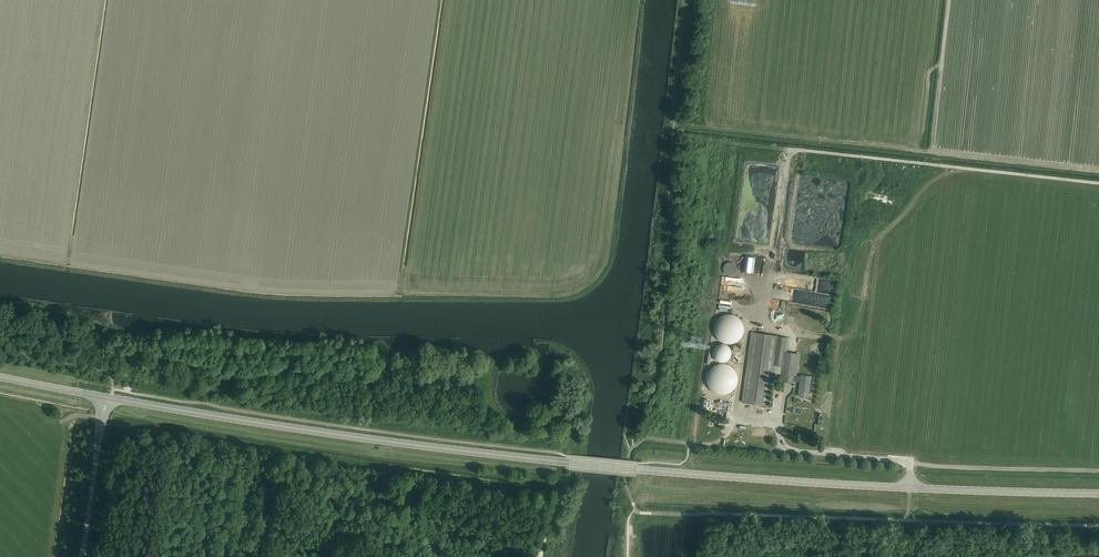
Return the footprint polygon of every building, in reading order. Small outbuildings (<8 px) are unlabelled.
[(745,327),(745,325),(744,324),(744,323),(744,322),(743,320),(743,319),(742,318),(741,317),(740,316),(739,315),(738,314),(737,314),(736,313),(735,312),(733,312),(732,312),(731,311),(729,311),(728,311),(727,312),(726,312),(724,312),(723,313),(722,313),(721,314),(720,315),(719,316),(718,316),(717,317),(716,319),(715,320),(715,321),(714,322),(714,323),(714,325),(714,326),(714,327),(714,329),(714,330),(714,331),(715,333),(715,334),(716,335),(717,336),(718,337),(719,338),(720,339),(721,340),(722,340),(723,341),(724,341),(726,342),(727,342),(728,342),(730,342),(731,342),(732,342),(733,342),(735,341),(736,341),(737,340),(738,339),(739,338),(740,338),(741,337),(742,336),(743,334),(743,333),(744,332),(744,331),(744,329),(745,328),(745,327)] [(769,405),(774,373),(781,374),(784,352),(786,337),(751,332),(742,402),(769,405)] [(725,344),(724,343),(722,343),(721,343),(719,344),(718,344),(717,345),(716,346),(715,347),(714,348),(713,350),(713,351),(713,352),(713,354),(714,355),(714,357),(715,358),(716,359),(717,360),(718,361),(719,361),(721,362),(722,362),(724,362),(725,361),(726,361),(728,360),(729,359),(730,358),(730,357),(731,355),(731,354),(731,352),(731,351),(731,350),(730,348),(730,347),(729,346),(728,345),(726,344),(725,344)] [(799,354),(784,352),(781,374),(780,381),(795,383),(796,381),(796,376),(799,354)] [(715,365),(713,366),(711,368),(710,370),(709,372),(708,373),(707,375),(707,376),(707,378),(707,380),(707,383),(708,384),(709,386),(710,388),(712,390),(714,392),(716,393),(718,394),(720,394),(723,394),(725,394),(727,393),(729,393),(731,392),(732,390),(734,389),(736,387),(737,384),(737,382),(738,379),(738,377),(737,375),(737,373),(736,371),(734,368),(732,366),(730,365),(728,364),(725,363),(724,363),(722,363),(719,364),(717,364),(715,365)] [(801,377),(796,376),(796,381),(800,381),(798,395),(809,396),(811,376),(801,375),(801,377)]
